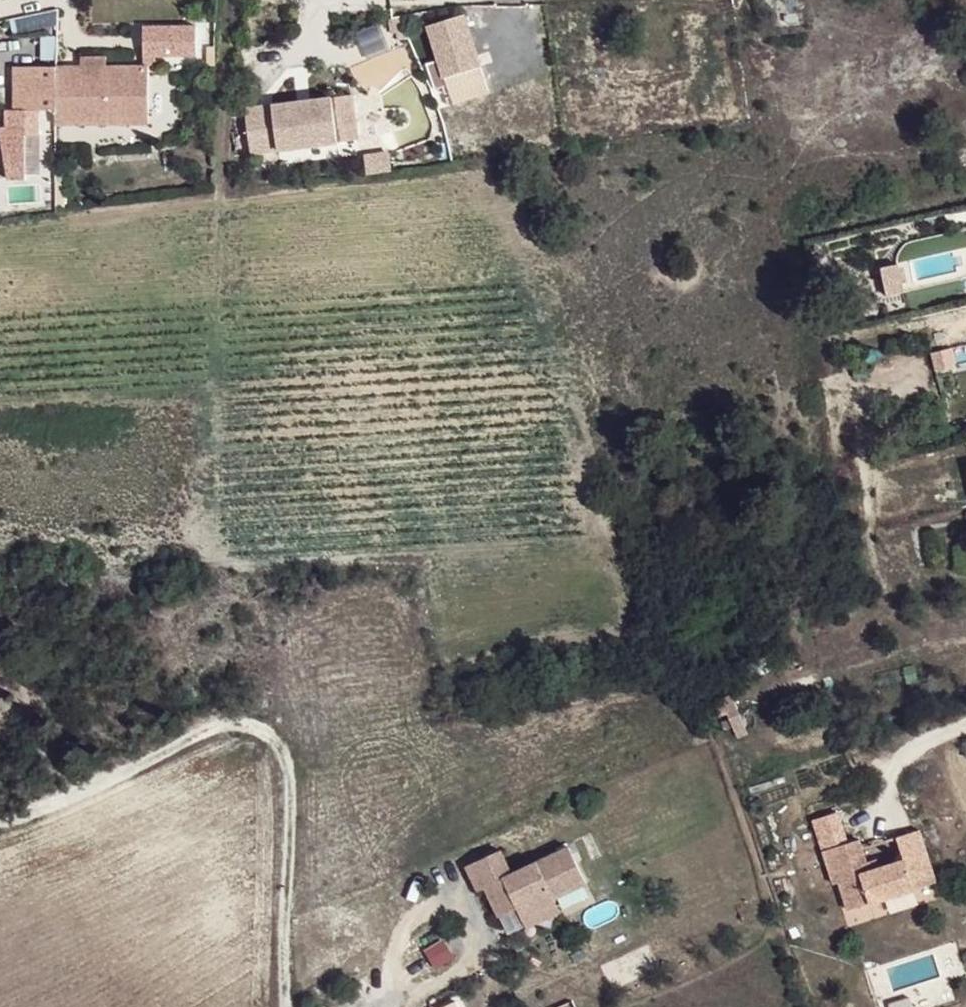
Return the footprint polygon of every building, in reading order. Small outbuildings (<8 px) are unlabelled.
[(466,13),(432,23),(448,75),(482,64),(466,13)] [(216,70),(216,22),(182,22),(182,70),(216,70)] [(87,57),(87,66),(111,66),(111,57),(87,57)] [(47,66),(20,66),(19,108),(48,108),(47,66)] [(64,66),(47,66),(48,108),(63,109),(64,66)] [(87,66),(64,66),(63,109),(62,117),(138,116),(138,67),(111,66),(87,66)] [(155,66),(138,67),(138,116),(62,117),(63,125),(155,125),(155,66)] [(354,94),(336,96),(342,141),(360,138),(354,94)] [(336,96),(249,108),(254,152),(342,141),(336,96)] [(859,274),(864,298),(904,289),(899,266),(859,274)] [(729,711),(740,707),(735,692),(716,700),(721,714),(729,711)] [(740,707),(729,711),(738,736),(750,731),(740,707)] [(731,720),(724,723),(727,730),(734,727),(731,720)] [(860,839),(823,850),(834,883),(839,881),(848,909),(914,889),(910,873),(931,865),(920,829),(897,836),(904,859),(879,867),(869,870),(860,839)] [(504,918),(522,909),(526,918),(561,902),(560,899),(592,884),(575,848),(517,875),(490,887),(491,889),(504,918)] [(491,889),(490,887),(517,875),(505,851),(472,867),(484,892),(491,889)] [(877,857),(867,861),(869,870),(879,867),(877,857)] [(931,866),(910,873),(914,889),(936,882),(931,866)] [(561,902),(526,918),(531,928),(565,911),(561,902)]
